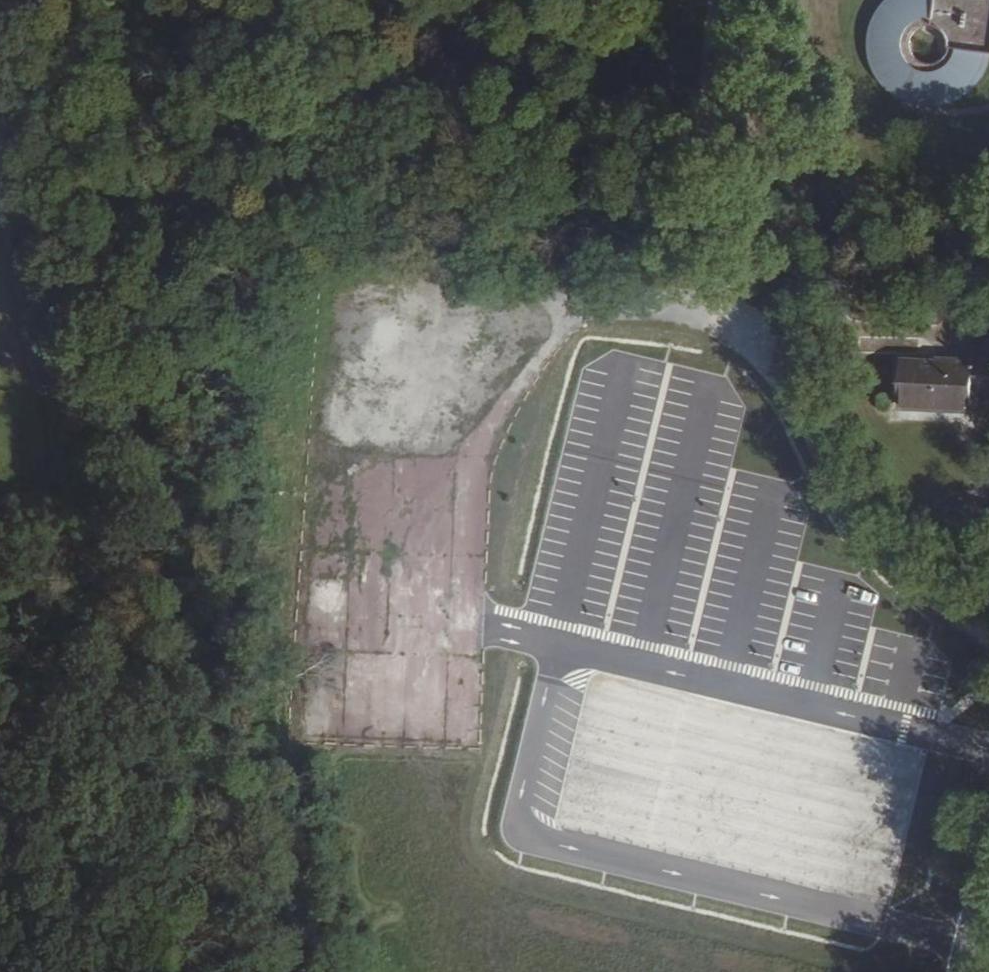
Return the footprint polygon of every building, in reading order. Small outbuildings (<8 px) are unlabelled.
[(893,0),(884,5),(874,14),(864,26),(860,38),(859,55),(862,70),(869,85),(886,98),(903,104),(923,103),(933,101),(945,95),(955,87),(963,75),(967,60),(981,61),(988,0),(896,0),(893,0)] [(958,374),(883,371),(883,418),(957,421),(957,407),(987,407),(988,355),(959,355),(958,374)]
